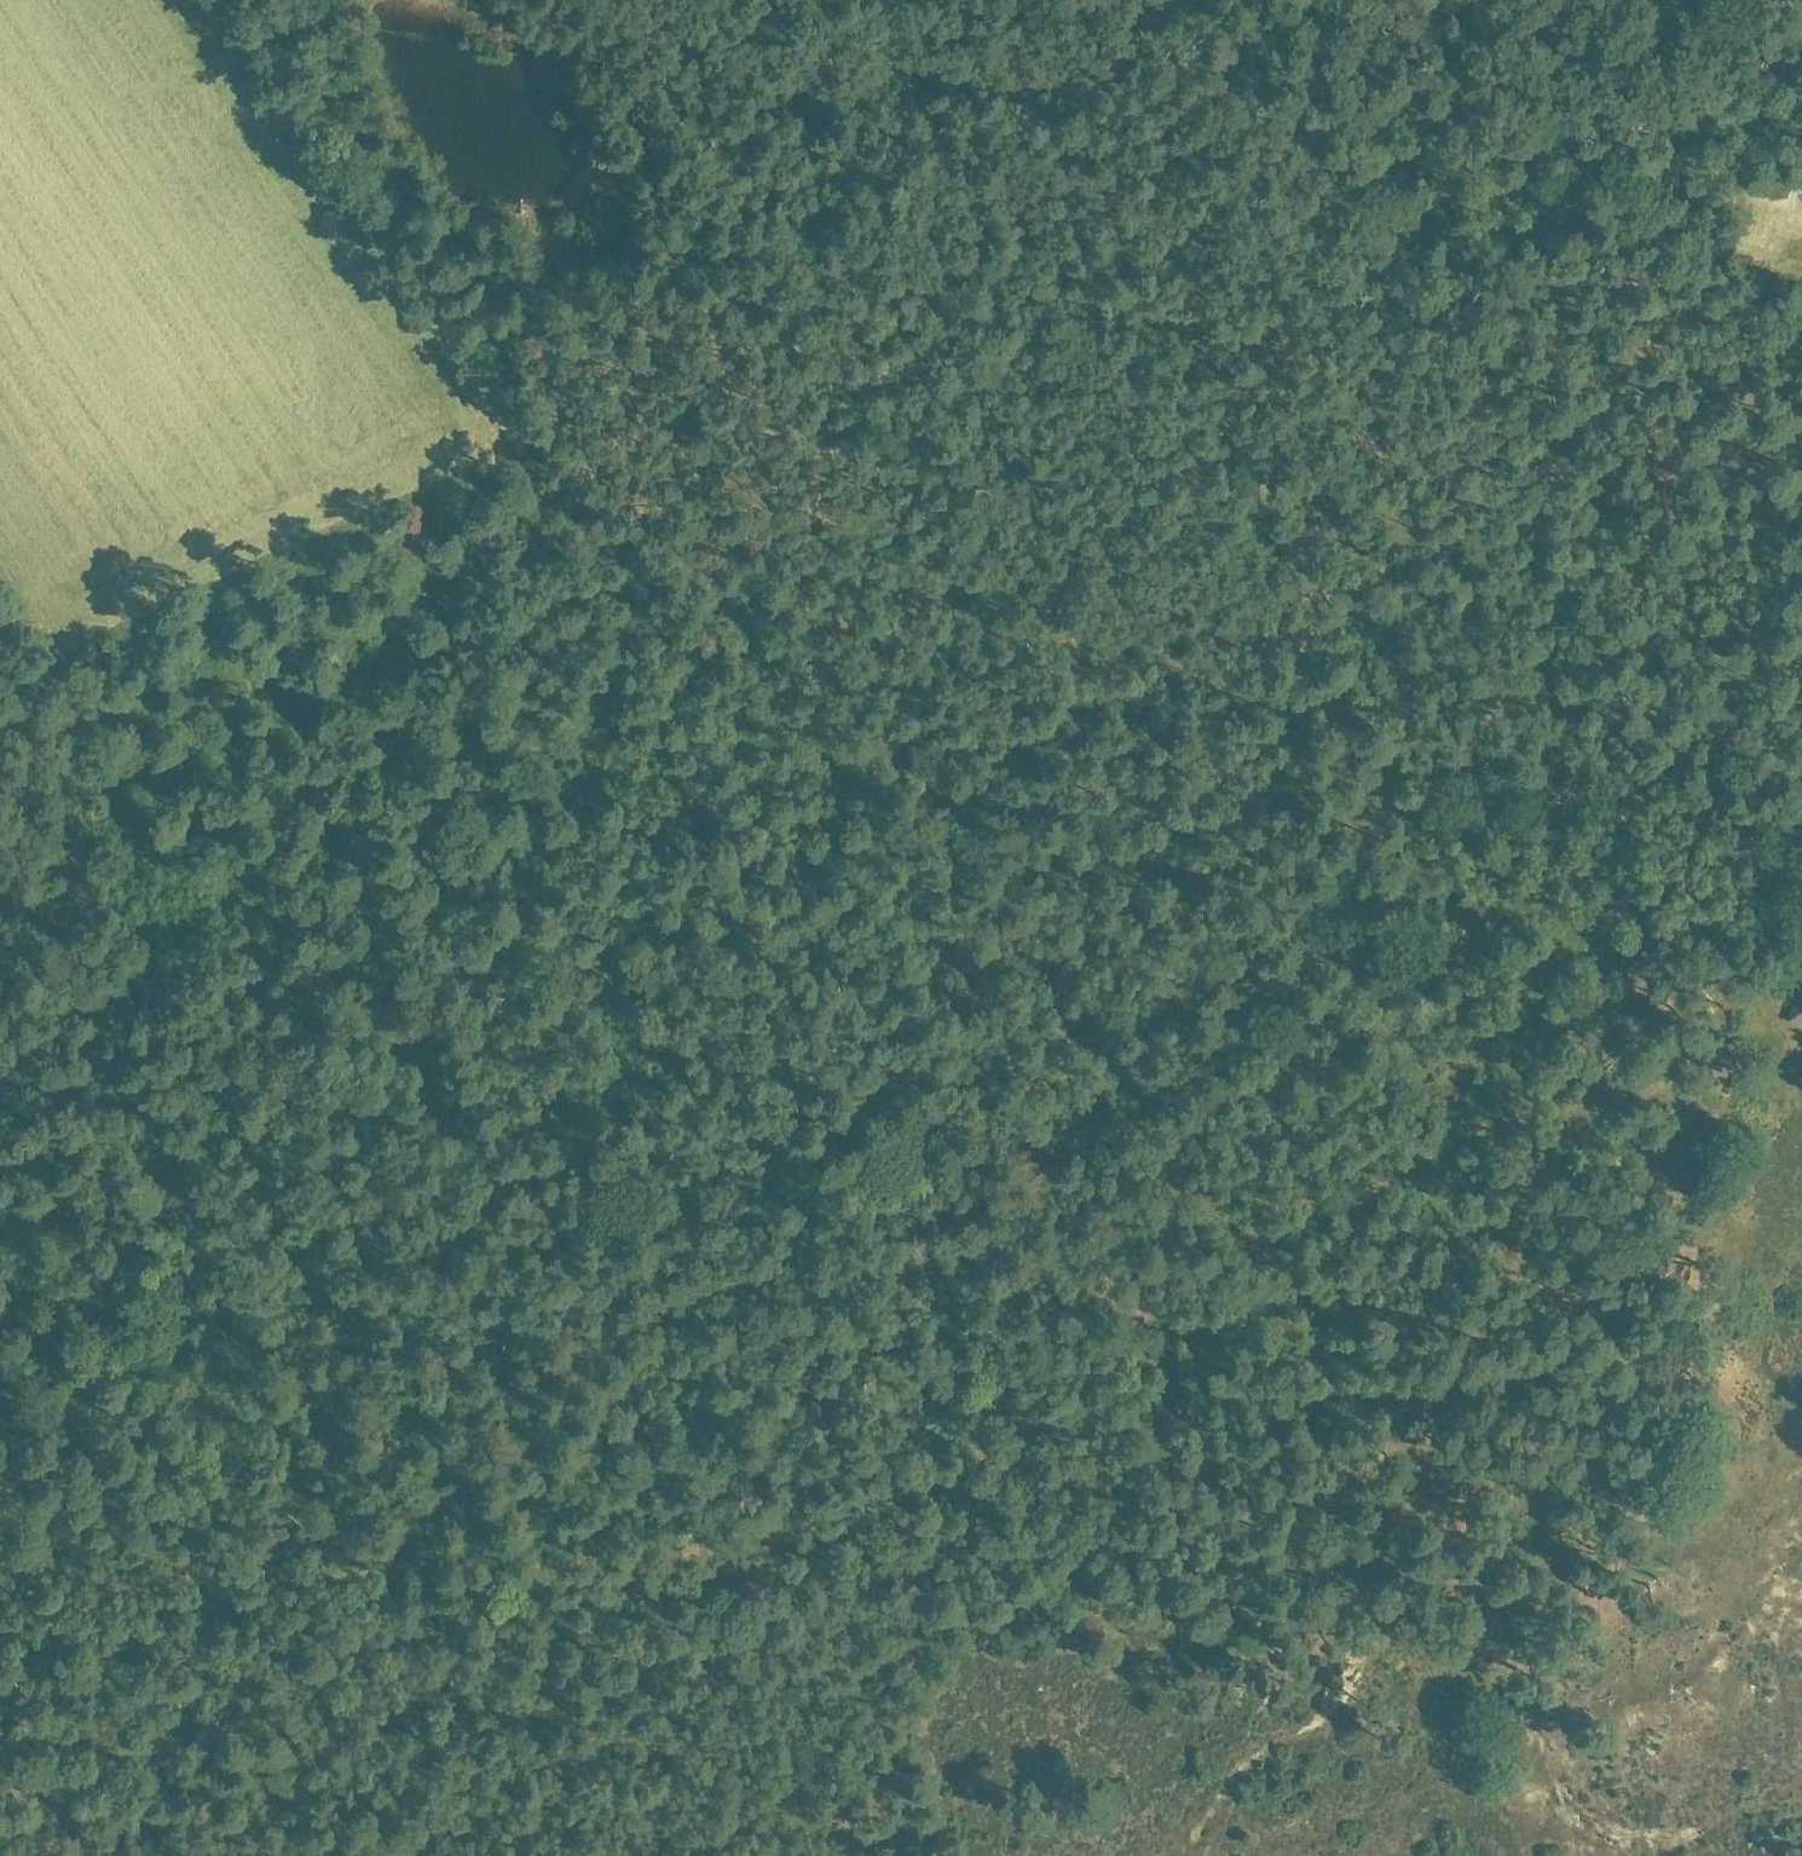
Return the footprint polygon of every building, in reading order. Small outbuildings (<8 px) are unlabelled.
[(1768,203),(1757,210),(1767,227),(1778,220),(1768,203)] [(1789,1020),(1801,1024),(1801,982),(1789,1020)]
